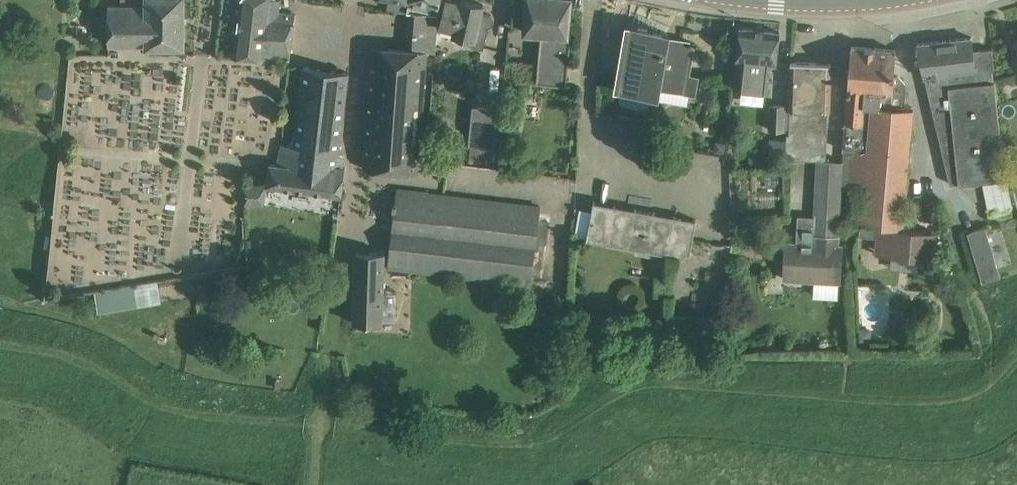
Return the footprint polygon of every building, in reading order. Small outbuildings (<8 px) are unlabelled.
[(183,0),(148,0),(148,3),(109,4),(109,44),(183,44),(183,0)] [(241,54),(289,56),(295,13),(279,11),(280,0),(242,0),(242,17),(241,17),(241,19),(242,19),(241,25),(240,25),(240,26),(241,27),(241,54)] [(410,11),(439,14),(440,2),(440,0),(410,0),(407,11),(410,11)] [(440,27),(452,30),(451,35),(474,40),(472,46),(484,49),(489,28),(488,28),(489,26),(493,24),(495,20),(493,16),(490,13),(482,11),(483,3),(470,0),(462,0),(461,1),(456,0),(446,0),(440,27)] [(526,12),(524,31),(541,33),(537,82),(567,85),(572,33),(569,33),(572,0),(527,0),(526,12)] [(439,14),(410,11),(406,48),(373,46),(365,168),(419,172),(427,51),(435,51),(439,14)] [(621,62),(655,68),(662,31),(628,25),(621,62)] [(780,31),(740,27),(737,59),(742,60),(739,88),(766,91),(769,63),(776,64),(780,31)] [(662,31),(655,68),(650,93),(658,95),(659,89),(695,96),(700,75),(689,73),(695,42),(668,37),(669,33),(662,31)] [(972,37),(918,43),(925,77),(952,183),(960,181),(960,182),(982,179),(989,212),(1013,206),(1007,178),(1005,178),(995,80),(994,80),(992,69),(995,69),(992,48),(974,50),(972,37)] [(850,65),(847,103),(905,108),(906,87),(904,87),(905,82),(899,75),(894,75),(896,49),(852,45),(850,65)] [(831,62),(791,61),(789,133),(826,135),(825,110),(830,110),(831,62)] [(617,87),(650,93),(655,68),(621,62),(617,87)] [(304,66),(294,145),(339,151),(349,71),(304,66)] [(495,107),(473,104),(469,145),(470,145),(469,157),(493,159),(499,109),(501,109),(502,99),(496,98),(495,107)] [(914,109),(905,108),(847,103),(843,149),(855,150),(848,223),(877,225),(877,226),(903,228),(914,109)] [(786,106),(772,106),(771,129),(785,129),(786,106)] [(714,144),(713,151),(725,152),(726,141),(720,140),(714,144)] [(339,151),(294,145),(282,144),(280,164),(270,163),(268,184),(341,194),(346,166),(337,165),(339,151)] [(495,165),(514,167),(516,155),(497,153),(495,165)] [(818,160),(815,215),(814,215),(814,218),(799,217),(799,214),(798,214),(797,242),(787,242),(784,277),(840,281),(842,246),(838,245),(843,161),(824,160),(818,160)] [(243,184),(245,203),(265,205),(268,184),(243,184)] [(528,285),(531,285),(540,205),(398,189),(389,268),(528,285)] [(697,219),(594,201),(587,238),(690,257),(697,219)] [(935,231),(903,228),(877,226),(874,254),(933,259),(935,231)] [(986,226),(969,231),(983,280),(1001,275),(986,226)] [(356,250),(354,322),(382,323),(382,321),(398,322),(398,292),(383,291),(384,251),(356,250)] [(98,312),(161,303),(158,280),(93,290),(98,312)] [(954,298),(961,292),(955,285),(949,291),(954,298)] [(857,342),(871,342),(871,328),(857,328),(857,342)]
